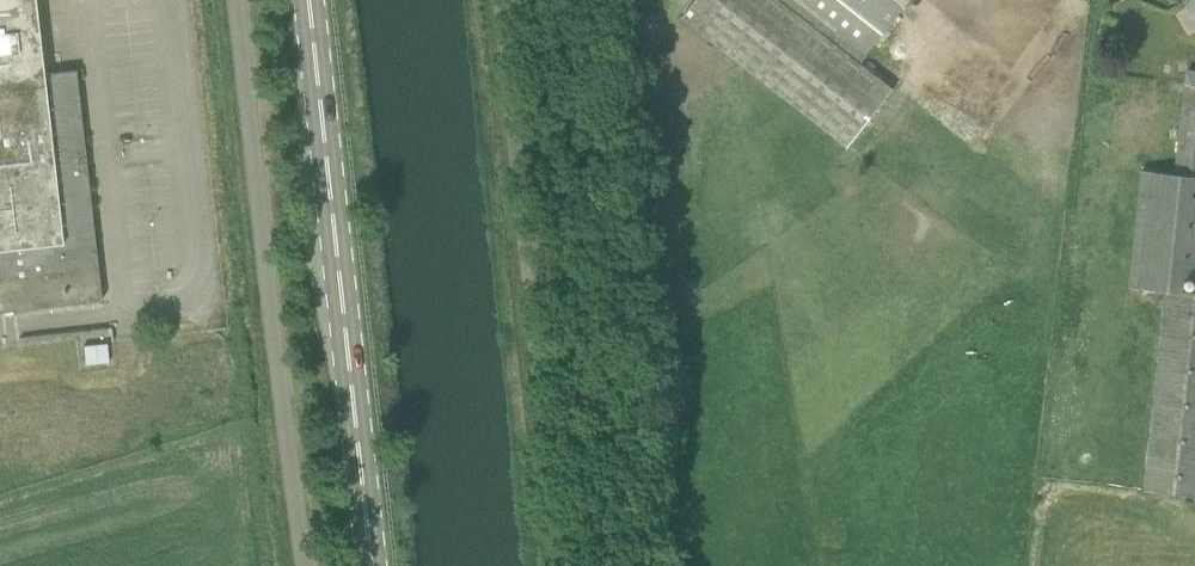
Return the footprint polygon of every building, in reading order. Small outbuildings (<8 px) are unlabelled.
[(101,300),(85,165),(79,166),(77,151),(83,150),(75,69),(42,73),(34,0),(0,0),(0,311),(101,300)] [(685,16),(687,18),(848,143),(891,88),(860,64),(866,56),(910,0),(698,0),(685,16)] [(1184,11),(1194,15),(1194,0),(1189,0),(1184,11)] [(1176,163),(1194,165),(1194,85),(1186,84),(1176,163)] [(1186,275),(1194,276),(1194,165),(1176,163),(1175,173),(1141,170),(1129,287),(1160,291),(1167,289),(1185,291),(1186,275)] [(1194,496),(1194,292),(1185,291),(1167,289),(1145,490),(1194,496)] [(83,346),(85,364),(108,361),(106,343),(83,346)]
